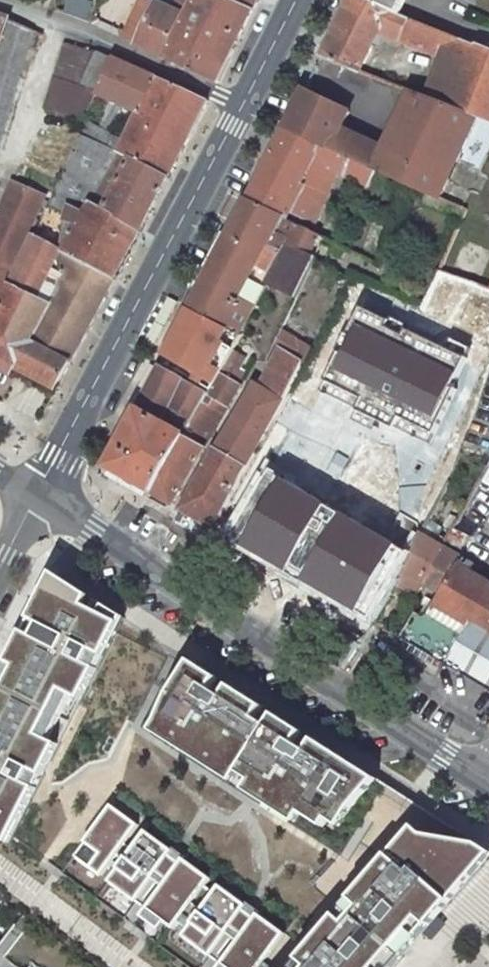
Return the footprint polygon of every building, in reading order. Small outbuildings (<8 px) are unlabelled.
[(152,2),(147,0),(135,0),(118,36),(133,44),(152,2)] [(169,10),(152,2),(133,44),(164,57),(184,14),(191,0),(174,0),(169,10)] [(184,14),(236,38),(252,7),(236,0),(191,0),(184,14)] [(323,58),(347,67),(363,73),(377,36),(379,30),(385,33),(435,54),(444,32),(403,14),(368,0),(352,0),(323,58)] [(403,14),(410,0),(368,0),(403,14)] [(62,12),(87,20),(90,10),(65,1),(62,12)] [(164,57),(215,81),(236,38),(184,14),(164,57)] [(6,17),(0,36),(0,124),(31,28),(6,17)] [(385,33),(379,30),(377,36),(383,39),(385,33)] [(444,32),(435,54),(443,57),(452,35),(444,32)] [(452,35),(443,57),(429,89),(413,82),(409,91),(413,92),(476,116),(488,121),(488,50),(452,35)] [(97,94),(114,59),(75,42),(65,39),(45,104),(85,119),(97,94)] [(347,67),(323,58),(317,70),(341,79),(347,67)] [(138,115),(158,79),(114,59),(97,94),(138,115)] [(206,100),(158,79),(138,115),(132,126),(126,138),(120,149),(119,150),(166,175),(206,100)] [(306,91),(287,128),(375,170),(438,200),(476,116),(413,92),(386,150),(359,136),(365,124),(349,117),(351,113),(306,91)] [(99,125),(126,138),(132,126),(105,114),(99,125)] [(287,128),(286,129),(248,202),(286,220),(289,213),(315,226),(336,174),(367,188),(375,170),(287,128)] [(111,145),(108,151),(116,155),(119,150),(120,149),(111,145)] [(112,277),(138,228),(90,202),(116,155),(108,151),(98,146),(88,163),(64,207),(60,248),(59,250),(112,277)] [(166,175),(119,150),(116,155),(90,202),(138,228),(166,175)] [(48,198),(64,207),(88,163),(69,153),(48,198)] [(10,181),(0,201),(0,286),(24,232),(27,234),(43,197),(10,181)] [(240,334),(256,307),(235,298),(266,239),(282,246),(290,249),(310,259),(312,257),(321,238),(286,220),(248,202),(191,312),(240,334)] [(381,254),(392,223),(373,216),(362,247),(381,254)] [(35,235),(0,312),(0,356),(58,384),(112,277),(59,250),(60,248),(35,235)] [(290,249),(282,246),(280,250),(287,254),(290,249)] [(310,259),(290,249),(287,254),(269,286),(298,302),(319,261),(312,257),(310,259)] [(464,355),(357,306),(324,378),(431,426),(464,355)] [(240,334),(191,312),(167,358),(217,383),(221,378),(243,335),(240,334)] [(255,386),(184,513),(214,530),(295,386),(305,365),(307,366),(316,350),(282,332),(268,362),(276,364),(270,377),(275,379),(268,393),(255,386)] [(212,396),(161,369),(110,469),(153,493),(212,396)] [(217,383),(212,396),(153,493),(174,505),(238,388),(221,378),(217,383)] [(395,545),(268,473),(229,542),(356,614),(395,545)] [(488,691),(488,583),(458,565),(472,539),(456,530),(445,551),(427,585),(442,594),(428,619),(419,614),(403,642),(407,644),(403,651),(441,672),(444,665),(488,691)] [(394,588),(418,602),(427,585),(445,551),(422,538),(404,570),(394,588)] [(9,844),(126,619),(54,574),(0,682),(0,837),(9,844)] [(379,780),(193,662),(173,696),(165,716),(153,735),(297,826),(305,814),(338,835),(354,809),(379,780)] [(139,826),(113,806),(76,857),(102,876),(117,857),(125,862),(111,882),(147,910),(151,904),(146,899),(158,883),(163,888),(184,859),(148,832),(134,851),(125,845),(139,826)] [(296,966),(395,966),(488,859),(488,850),(430,813),(296,966)] [(212,879),(184,859),(163,888),(151,904),(147,910),(174,930),(180,922),(189,930),(184,937),(221,965),(226,959),(220,955),(232,938),(238,942),(259,914),(221,886),(216,894),(206,886),(212,879)] [(259,914),(238,942),(226,959),(221,965),(224,966),(262,966),(286,934),(259,914)]
